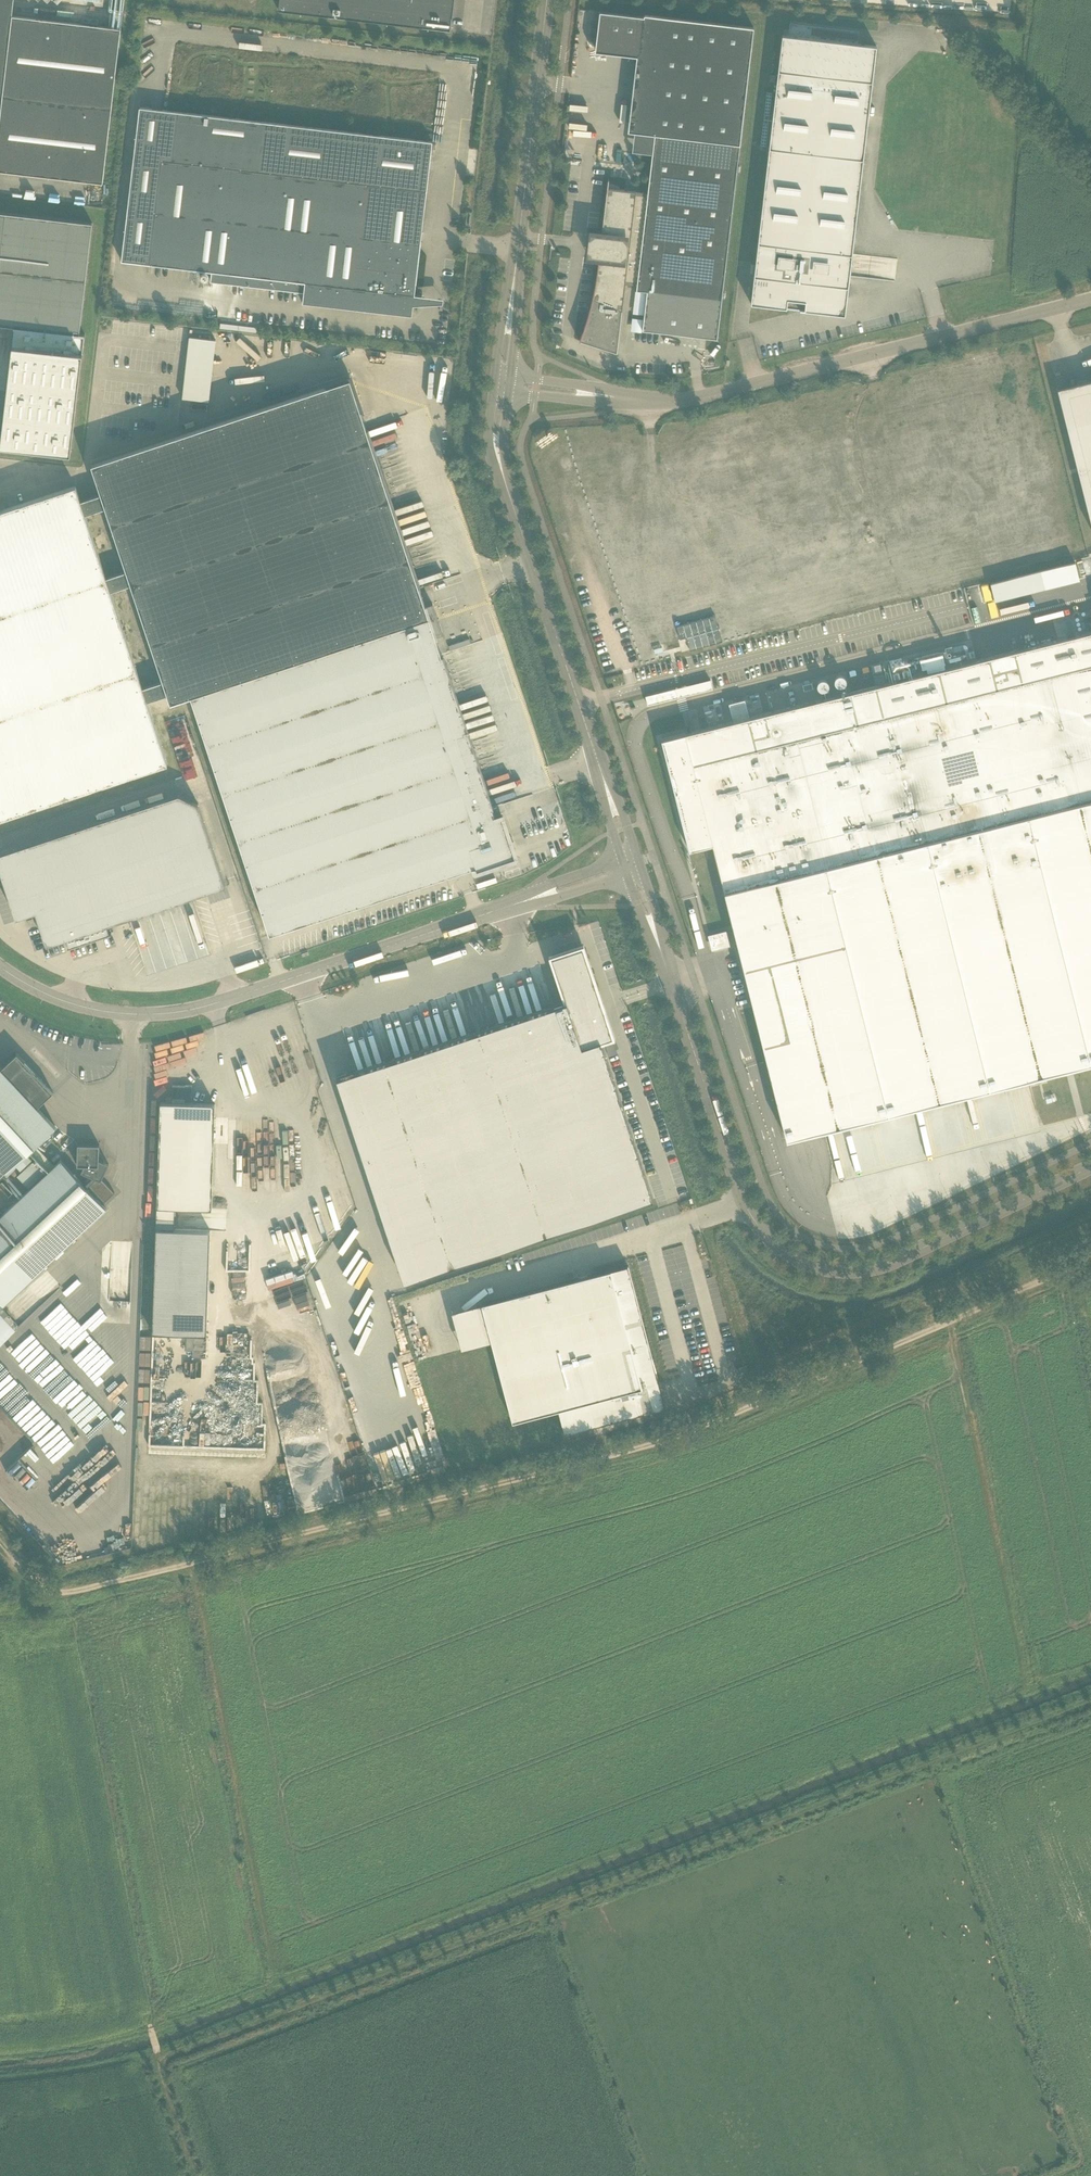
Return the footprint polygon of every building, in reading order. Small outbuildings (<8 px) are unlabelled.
[(111,8),(123,10),(124,0),(112,0),(111,8)] [(278,10),(279,0),(192,0),(278,10)] [(451,30),(454,0),(279,0),(278,10),(451,30)] [(592,298),(579,340),(580,341),(581,337),(614,348),(619,309),(622,310),(625,284),(637,286),(636,290),(647,291),(642,330),(717,339),(722,300),(754,28),(644,15),(644,17),(599,11),(595,49),(639,54),(630,132),(655,135),(648,192),(620,189),(620,186),(609,181),(609,179),(608,179),(602,234),(593,233),(591,257),(599,258),(598,262),(592,298)] [(12,15),(0,116),(0,171),(102,183),(121,28),(12,15)] [(782,35),(751,304),(806,310),(806,307),(818,304),(819,307),(827,305),(826,302),(843,298),(847,298),(876,46),(782,35)] [(141,107),(122,261),(212,272),(211,280),(296,291),(297,286),(304,287),(304,292),(302,302),(318,304),(318,302),(381,310),(380,312),(412,316),(414,300),(421,301),(422,296),(414,295),(432,141),(141,107)] [(15,327),(1,446),(71,454),(85,334),(80,333),(92,223),(0,212),(0,325),(15,327)] [(882,272),(882,276),(896,276),(896,256),(868,256),(868,264),(871,264),(871,271),(882,272)] [(1055,377),(1058,388),(1067,386),(1064,375),(1055,377)] [(433,604),(425,606),(419,587),(421,586),(368,428),(367,429),(361,411),(350,379),(92,465),(101,494),(81,501),(85,515),(106,508),(127,572),(107,579),(111,593),(132,586),(163,681),(143,688),(147,701),(168,695),(170,703),(191,696),(270,933),(474,865),(475,870),(517,856),(502,813),(496,815),(437,636),(443,634),(433,604)] [(1090,524),(1090,380),(1057,389),(1090,524)] [(168,763),(147,701),(143,688),(111,593),(107,579),(85,515),(81,501),(76,486),(0,511),(0,819),(168,763)] [(738,509),(695,523),(699,536),(742,523),(738,509)] [(991,600),(1085,579),(1081,561),(987,582),(991,600)] [(661,739),(689,850),(713,844),(786,1139),(1090,1062),(1090,631),(750,717),(745,699),(729,703),(733,721),(661,739)] [(853,683),(851,674),(840,676),(842,685),(853,683)] [(678,698),(676,688),(645,696),(648,705),(678,698)] [(179,794),(0,853),(0,869),(16,918),(36,912),(47,945),(66,938),(69,947),(68,947),(68,948),(111,934),(111,933),(110,934),(107,925),(225,885),(198,803),(179,794)] [(725,933),(710,936),(713,948),(728,944),(725,933)] [(336,1077),(404,1282),(653,1199),(601,1041),(612,1037),(582,946),(551,957),(566,1001),(336,1077)] [(7,1171),(56,1126),(37,1106),(53,1092),(17,1053),(1,1068),(0,1067),(0,1177),(7,1171)] [(172,1085),(172,1098),(185,1098),(185,1085),(172,1085)] [(160,1102),(152,1333),(207,1335),(210,1230),(174,1229),(175,1208),(211,1209),(215,1104),(160,1102)] [(0,1217),(0,1304),(106,1209),(96,1198),(99,1196),(104,1202),(114,1193),(102,1179),(109,1164),(99,1159),(99,1145),(78,1144),(77,1166),(84,1166),(81,1172),(89,1176),(82,1183),(61,1160),(48,1172),(36,1159),(17,1177),(29,1189),(0,1217)] [(628,1265),(482,1304),(512,1421),(558,1409),(565,1434),(665,1408),(628,1265)] [(39,1482),(71,1455),(69,1404),(71,1403),(76,1400),(74,1396),(66,1396),(66,1403),(59,1403),(59,1396),(55,1397),(68,1385),(65,1382),(68,1379),(58,1358),(68,1353),(84,1372),(128,1334),(79,1278),(37,1314),(48,1337),(57,1347),(48,1352),(46,1348),(19,1349),(20,1368),(11,1369),(0,1378),(0,1403),(36,1444),(19,1459),(39,1482)] [(126,1539),(117,1541),(116,1536),(105,1538),(108,1552),(129,1548),(126,1539)]
